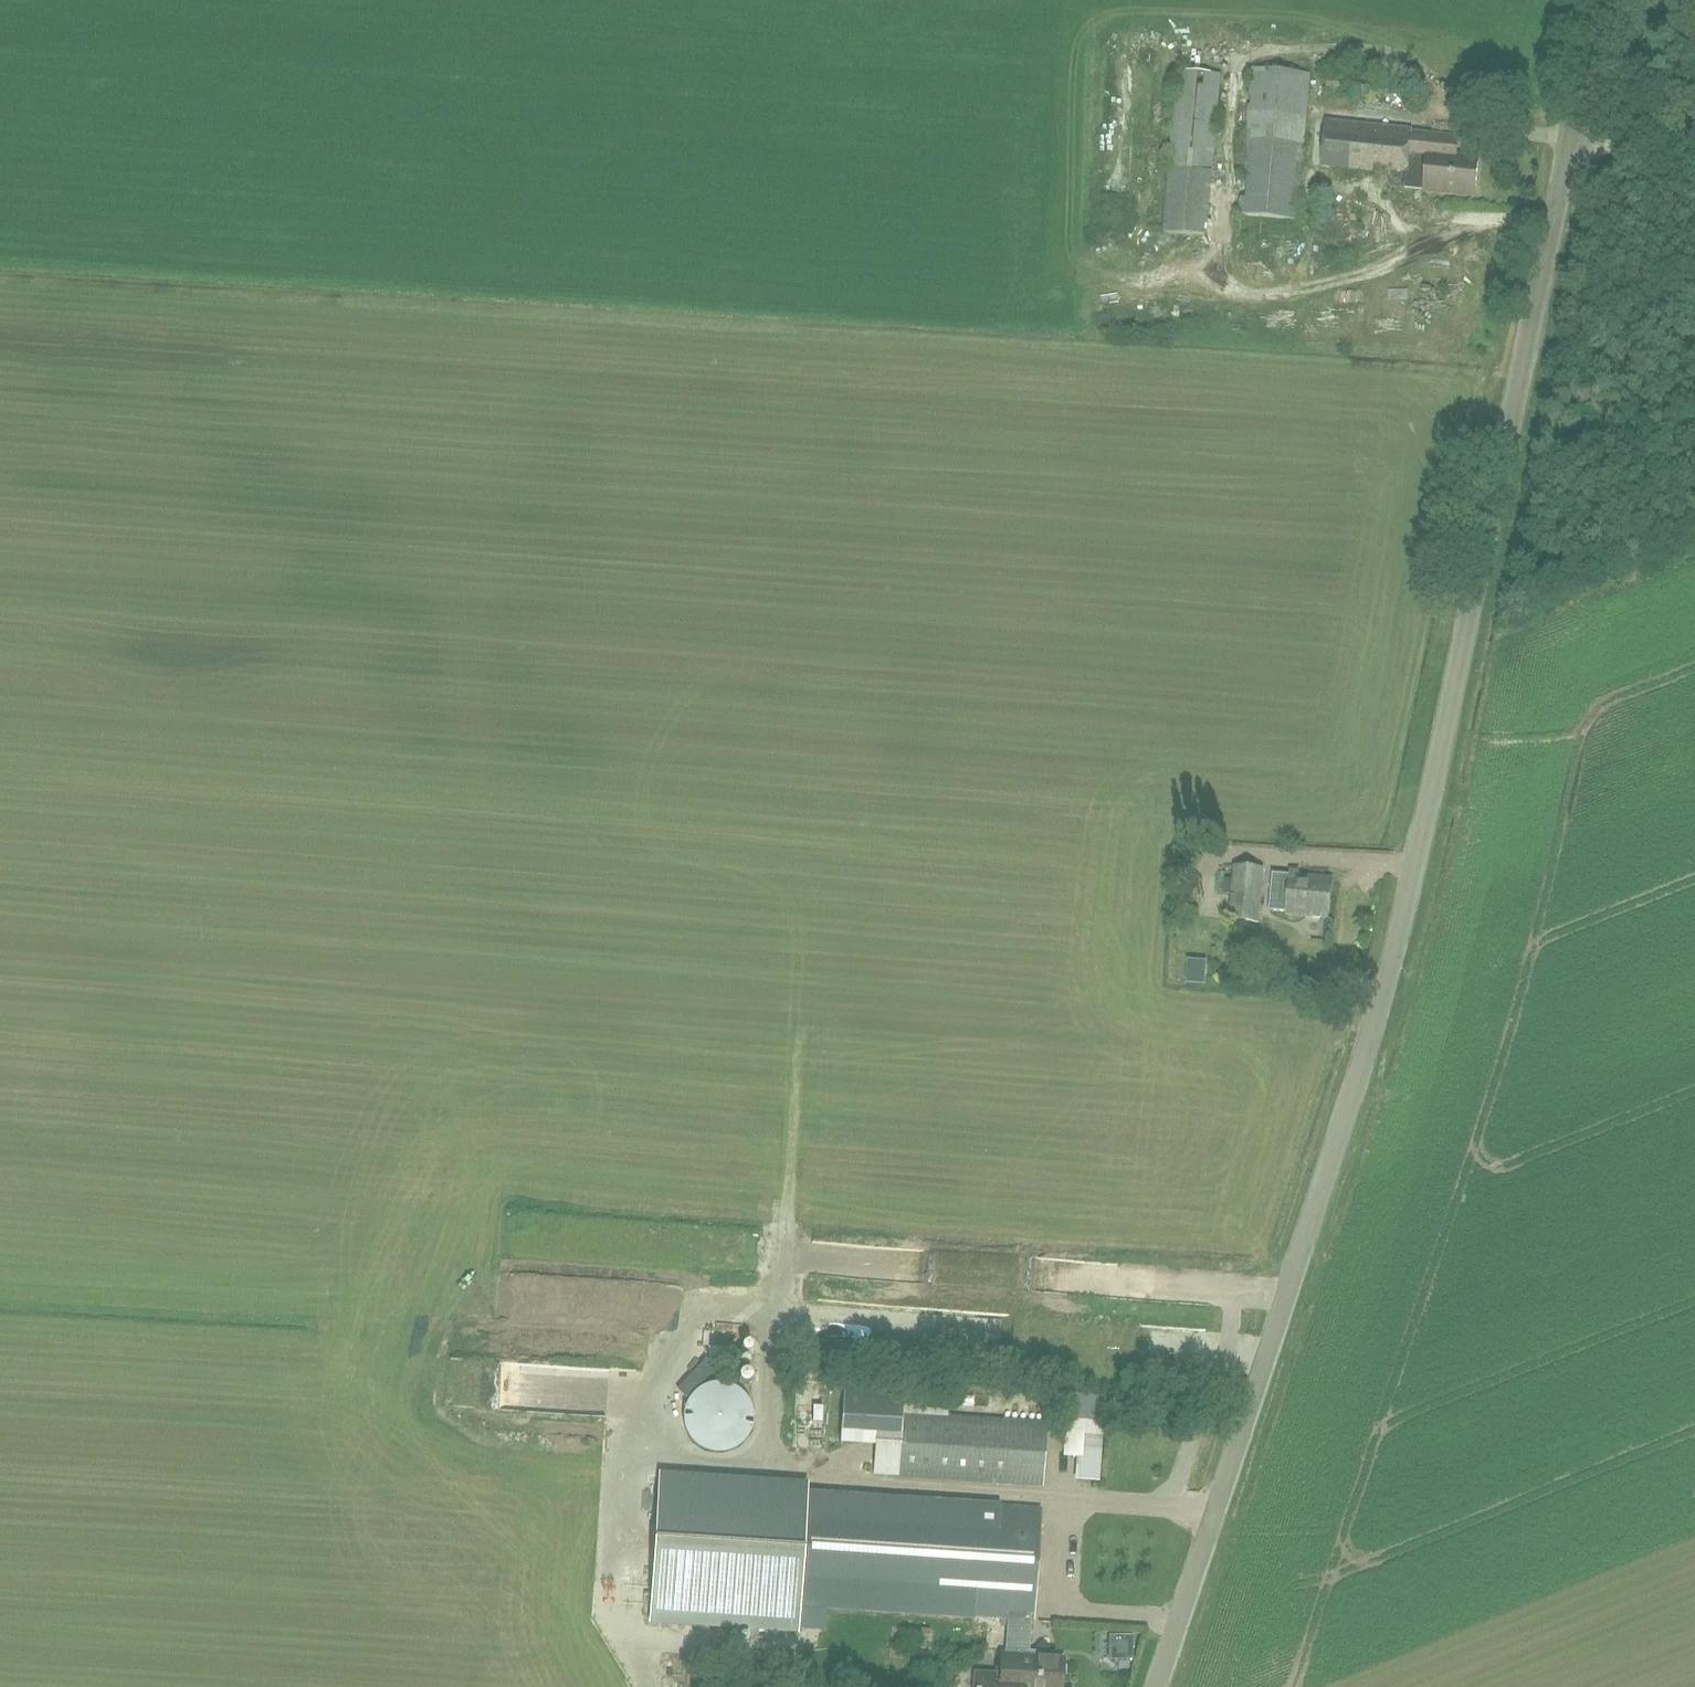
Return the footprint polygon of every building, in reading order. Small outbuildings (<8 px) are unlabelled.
[(1296,217),(1309,72),(1252,67),(1239,212),(1296,217)] [(1207,234),(1211,169),(1219,72),(1177,69),(1169,166),(1162,229),(1207,234)] [(1474,196),(1478,159),(1446,155),(1448,136),(1412,133),(1412,129),(1325,121),(1320,166),(1385,172),(1385,168),(1407,170),(1405,188),(1424,190),(1424,191),(1474,196)] [(1259,921),(1264,866),(1233,863),(1231,880),(1225,879),(1223,892),(1230,893),(1228,919),(1259,921)] [(1328,918),(1331,878),(1272,873),(1269,910),(1273,911),(1292,912),(1292,915),(1328,918)] [(712,1381),(705,1383),(698,1387),(692,1392),(688,1398),(685,1405),(683,1416),(684,1424),(686,1431),(690,1437),(695,1443),(705,1449),(713,1451),(720,1451),(732,1449),(738,1445),(744,1440),(749,1434),(752,1427),(754,1416),(753,1408),(750,1401),(746,1394),(741,1389),(731,1383),(720,1380),(712,1381)] [(1042,1487),(1046,1423),(946,1416),(947,1398),(920,1397),(920,1389),(904,1388),(903,1414),(899,1477),(1042,1487)] [(1076,1473),(1100,1473),(1100,1425),(1064,1424),(1064,1450),(1077,1450),(1076,1473)] [(806,1482),(660,1472),(649,1623),(796,1633),(798,1605),(1008,1619),(1005,1654),(1001,1654),(1000,1676),(975,1674),(974,1686),(1061,1686),(1063,1660),(1028,1657),(1030,1621),(1033,1621),(1040,1509),(805,1493),(806,1482)] [(1132,1626),(1106,1625),(1106,1647),(1132,1648),(1132,1626)] [(1056,1655),(1056,1642),(1035,1642),(1035,1655),(1056,1655)]
